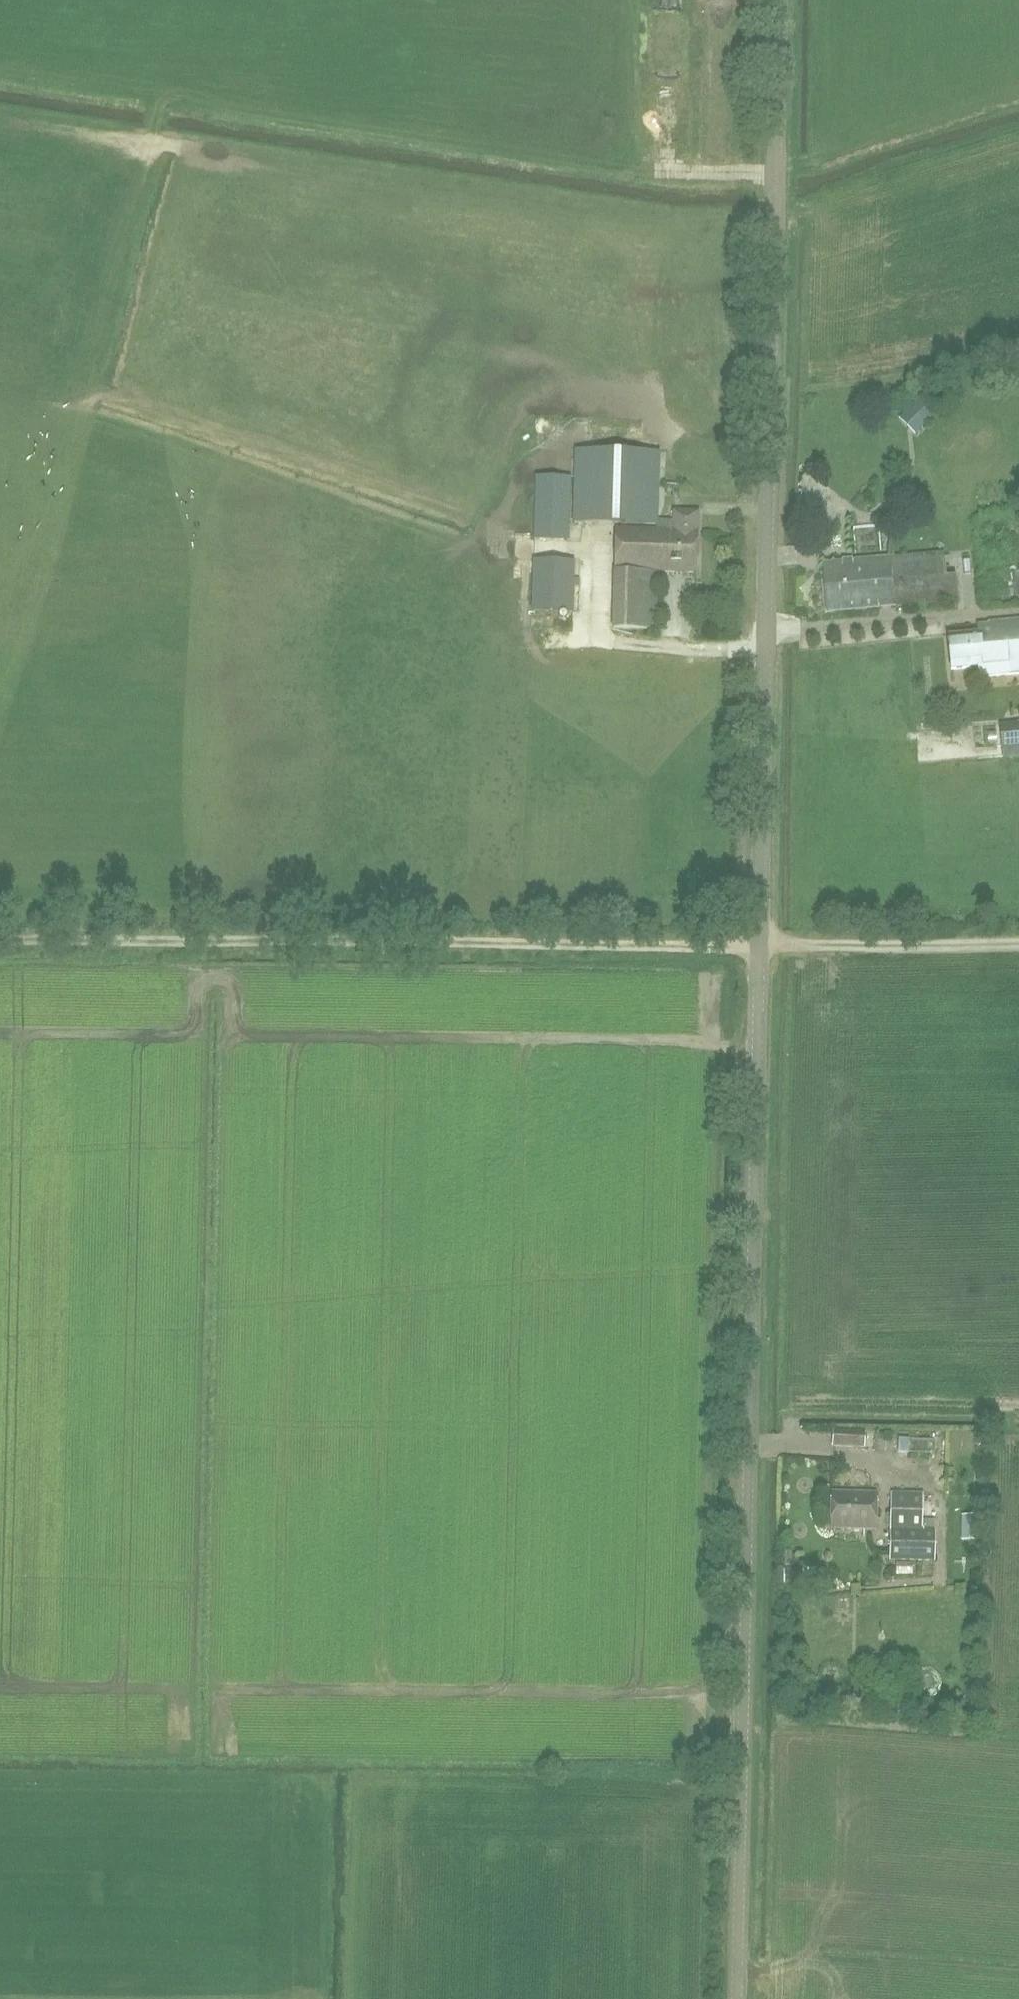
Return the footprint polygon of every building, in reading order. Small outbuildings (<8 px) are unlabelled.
[(572,450),(570,522),(652,525),(655,453),(572,450)] [(566,479),(532,478),(531,540),(564,541),(566,479)] [(611,530),(611,549),(611,572),(609,572),(608,630),(652,630),(653,571),(693,572),(694,530),(693,530),(694,511),(669,510),(669,521),(665,521),(664,531),(611,530)] [(1018,549),(1018,526),(1015,523),(1003,535),(1018,549)] [(860,531),(863,551),(872,550),(871,541),(885,539),(883,527),(860,531)] [(824,612),(943,602),(957,600),(955,576),(941,578),(939,554),(820,564),(824,612)] [(569,561),(529,561),(528,611),(568,612),(569,561)] [(578,586),(594,587),(594,564),(579,564),(578,586)] [(983,599),(1018,595),(1018,572),(981,576),(983,599)] [(685,595),(687,583),(672,580),(670,592),(685,595)] [(669,637),(688,637),(689,595),(670,595),(669,637)] [(948,671),(973,668),(974,677),(1018,672),(1018,620),(984,623),(985,628),(974,629),(975,634),(944,637),(948,671)] [(998,723),(1002,758),(1018,757),(1018,721),(998,723)] [(833,1447),(864,1448),(865,1432),(833,1431),(833,1447)] [(908,1440),(898,1439),(897,1454),(907,1454),(908,1440)] [(922,1493),(891,1492),(889,1560),(934,1561),(934,1529),(921,1528),(922,1493)] [(828,1494),(828,1529),(873,1530),(874,1495),(828,1494)] [(962,1539),(978,1539),(977,1515),(961,1515),(962,1539)] [(788,1552),(783,1553),(784,1582),(803,1583),(802,1570),(793,1570),(793,1557),(788,1552)]
